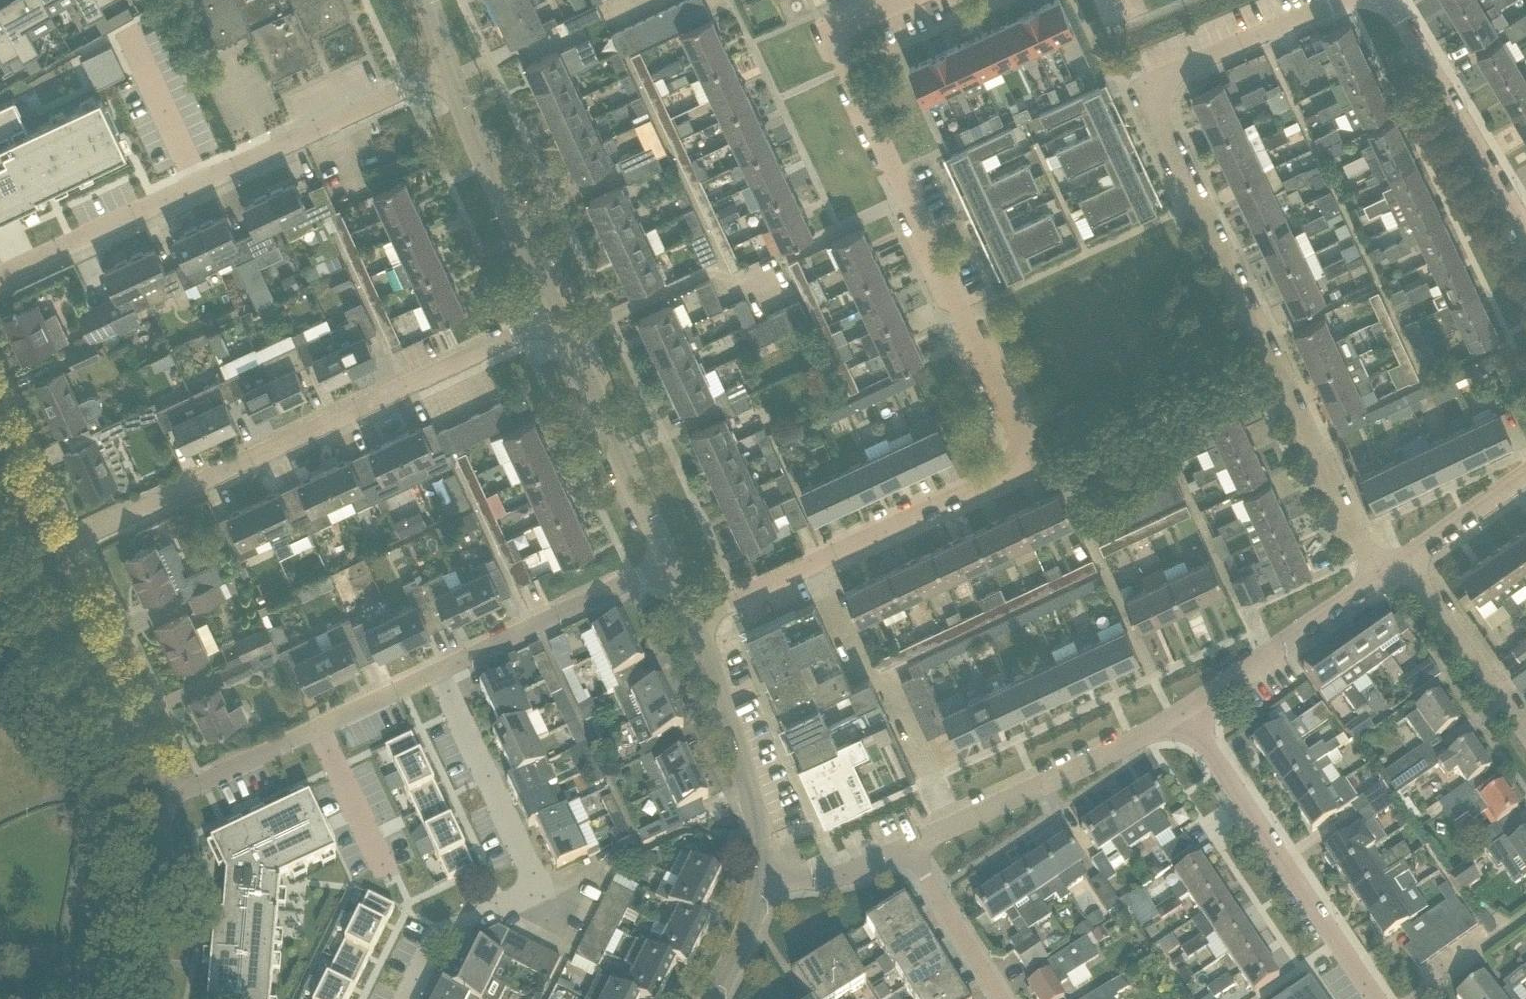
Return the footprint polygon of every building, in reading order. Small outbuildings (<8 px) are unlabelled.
[(0,4),(0,19),(25,64),(30,73),(43,66),(36,54),(40,52),(33,38),(27,28),(51,14),(52,13),(46,2),(45,3),(44,0),(7,0),(0,4)] [(88,22),(94,18),(102,32),(113,27),(107,16),(108,16),(106,12),(106,11),(102,4),(101,5),(98,0),(76,0),(88,22)] [(265,56),(274,74),(317,55),(307,33),(349,15),(342,0),(199,0),(219,43),(252,28),(265,56)] [(511,42),(545,26),(546,27),(558,21),(555,14),(543,20),(534,1),(536,0),(492,0),(511,42)] [(690,22),(698,18),(689,0),(682,0),(677,2),(687,24),(690,22)] [(707,14),(701,0),(689,0),(698,18),(707,14)] [(1053,40),(1074,30),(1059,0),(1053,0),(1040,6),(1038,7),(1053,40)] [(1493,0),(1449,0),(1446,2),(1458,22),(1483,7),(1494,1),(1493,0)] [(1494,1),(1483,7),(1458,22),(1470,43),(1487,33),(1496,28),(1489,17),(1499,11),(1497,7),(1507,1),(1507,0),(1493,0),(1494,1)] [(595,3),(565,18),(564,18),(569,29),(603,12),(598,2),(597,2),(595,3)] [(666,7),(676,29),(687,24),(677,2),(666,7)] [(108,16),(107,16),(113,27),(134,15),(128,4),(108,16)] [(655,12),(666,34),(676,29),(666,7),(655,12)] [(1035,48),(1053,40),(1038,7),(1020,15),(1020,16),(1035,48)] [(1503,25),(1512,40),(1525,31),(1525,11),(1503,25)] [(644,17),(654,39),(666,34),(655,12),(644,17)] [(1035,48),(1020,16),(1003,24),(1003,23),(1002,24),(1017,57),(1035,48)] [(634,22),(644,44),(654,39),(644,17),(634,22)] [(711,17),(681,31),(691,53),(721,39),(711,17)] [(2,62),(8,59),(14,70),(25,64),(0,19),(0,57),(2,62)] [(1301,44),(1291,50),(1304,76),(1323,66),(1321,61),(1359,42),(1349,20),(1321,33),(1327,45),(1306,54),(1301,44)] [(622,28),(632,49),(644,44),(634,22),(622,28)] [(984,32),(999,65),(1017,57),(1002,24),(984,32)] [(612,32),(619,48),(622,54),(632,49),(622,28),(612,32)] [(984,32),(965,41),(981,74),(987,86),(1005,78),(999,65),(984,32)] [(1475,52),(1488,73),(1514,58),(1501,36),(1475,52)] [(721,39),(691,53),(701,75),(731,61),(721,39)] [(963,82),(981,74),(965,41),(964,41),(965,41),(947,49),(963,82)] [(569,72),(586,64),(575,42),(558,50),(558,49),(526,63),(527,66),(524,67),(529,79),(532,77),(537,87),(569,72)] [(1321,61),(1323,66),(1328,75),(1339,70),(1342,77),(1369,64),(1359,42),(1321,61)] [(111,45),(83,58),(83,59),(97,88),(103,84),(125,74),(111,45)] [(627,63),(622,54),(619,48),(611,52),(618,68),(627,63)] [(947,49),(929,57),(944,90),(963,82),(947,49)] [(640,77),(650,72),(640,50),(630,55),(640,77)] [(1304,76),(1291,50),(1276,57),(1285,75),(1286,77),(1290,83),(1304,76)] [(944,90),(929,57),(927,58),(928,59),(909,67),(924,100),(944,90)] [(1514,58),(1488,73),(1500,93),(1525,78),(1514,58)] [(701,75),(711,96),(741,82),(731,61),(701,75)] [(1380,85),(1369,64),(1342,77),(1352,98),(1380,85)] [(630,71),(621,75),(628,91),(637,87),(630,71)] [(543,100),(547,109),(579,95),(569,72),(537,87),(537,89),(534,90),(539,102),(543,100)] [(651,98),(660,93),(661,94),(669,90),(663,76),(654,80),(650,72),(640,77),(651,98)] [(1072,78),(1077,88),(1084,85),(1079,74),(1072,78)] [(1070,92),(1077,88),(1072,78),(1065,81),(1070,92)] [(1525,106),(1525,78),(1500,93),(1512,114),(1525,106)] [(711,96),(721,118),(751,104),(741,82),(711,96)] [(1080,111),(1086,122),(1111,110),(1105,97),(1111,94),(1106,82),(1038,113),(1045,127),(1080,111)] [(1192,96),(1202,119),(1233,104),(1222,82),(1192,96)] [(1281,88),(1278,82),(1265,88),(1268,95),(1265,96),(1273,112),(1289,104),(1281,88)] [(1257,100),(1265,96),(1268,95),(1265,88),(1263,83),(1251,88),(1257,100)] [(1352,98),(1342,103),(1345,109),(1344,109),(1352,126),(1363,120),(1371,116),(1390,107),(1380,85),(1352,98)] [(1059,97),(1054,86),(1047,89),(1052,100),(1059,97)] [(1246,106),(1257,100),(1251,88),(1240,94),(1246,106)] [(651,98),(661,120),(670,115),(661,94),(660,93),(651,98)] [(640,94),(632,98),(639,113),(633,116),(636,123),(651,116),(648,109),(640,94)] [(553,123),(557,132),(590,117),(579,95),(547,109),(548,111),(544,113),(550,125),(553,123)] [(0,105),(0,217),(21,207),(33,201),(39,198),(37,195),(52,188),(65,182),(78,176),(90,170),(127,152),(125,148),(119,136),(100,96),(96,99),(83,105),(66,113),(53,119),(29,130),(14,99),(0,105)] [(1345,109),(1342,103),(1339,98),(1329,103),(1334,114),(1344,109),(1345,109)] [(1334,114),(1329,103),(1319,108),(1321,113),(1324,119),(1334,114)] [(751,104),(721,118),(731,139),(761,125),(751,104)] [(1243,125),(1233,104),(1202,119),(1213,140),(1243,125)] [(1019,109),(1024,120),(1031,117),(1026,106),(1019,109)] [(1512,114),(1524,134),(1525,133),(1525,106),(1512,114)] [(1017,123),(1024,120),(1019,109),(1012,112),(1017,123)] [(208,153),(218,148),(202,110),(182,119),(190,138),(200,134),(208,153)] [(1111,110),(1086,122),(1091,133),(1055,149),(1061,163),(1129,131),(1123,120),(1117,123),(1111,110)] [(661,120),(671,141),(680,136),(670,115),(661,120)] [(563,145),(568,154),(600,140),(590,117),(557,132),(558,134),(555,135),(560,146),(563,145)] [(980,120),(985,131),(992,128),(987,117),(980,120)] [(1354,155),(1359,166),(1368,162),(1370,161),(1368,156),(1378,152),(1405,139),(1394,117),(1368,130),(1373,140),(1360,146),(1363,151),(1354,155)] [(676,124),(681,134),(694,128),(689,118),(676,124)] [(761,125),(731,139),(741,161),(771,147),(761,125)] [(1243,125),(1213,140),(1223,161),(1253,147),(1243,125)] [(955,166),(961,180),(986,168),(981,157),(1017,140),(1010,126),(943,158),(949,170),(955,166)] [(961,129),(966,140),(973,137),(968,126),(961,129)] [(1271,131),(1277,143),(1288,138),(1283,126),(1271,131)] [(1336,126),(1314,136),(1319,147),(1341,137),(1336,126)] [(959,143),(966,140),(961,129),(954,132),(959,143)] [(1134,143),(1129,131),(1061,163),(1067,176),(1103,159),(1108,170),(1133,159),(1127,146),(1134,143)] [(1271,131),(1260,136),(1266,148),(1277,143),(1271,131)] [(569,156),(565,158),(570,169),(574,167),(578,178),(597,169),(611,163),(605,151),(617,145),(612,134),(600,140),(568,154),(569,156)] [(671,141),(681,162),(691,158),(680,136),(671,141)] [(1346,148),(1341,137),(1319,147),(1324,159),(1346,148)] [(1372,172),(1364,176),(1368,183),(1376,179),(1388,173),(1415,160),(1405,139),(1378,152),(1368,156),(1370,161),(1368,162),(1372,172)] [(657,155),(651,143),(618,159),(623,171),(657,155)] [(771,147),(741,161),(751,182),(781,168),(771,147)] [(1223,161),(1233,183),(1263,168),(1253,147),(1223,161)] [(662,166),(657,155),(623,171),(629,182),(662,166)] [(1349,171),(1359,166),(1354,155),(1344,160),(1349,171)] [(691,184),(701,179),(694,165),(691,158),(681,162),(691,184)] [(1078,198),(1084,211),(1151,180),(1146,169),(1139,172),(1133,159),(1108,170),(1113,182),(1078,198)] [(1385,194),(1375,199),(1380,210),(1389,205),(1387,200),(1425,182),(1415,160),(1388,173),(1393,183),(1382,188),(1385,194)] [(966,207),(1033,176),(1027,163),(991,179),(986,168),(961,180),(967,193),(961,196),(966,207)] [(781,168),(751,182),(761,204),(791,190),(781,168)] [(1263,168),(1233,183),(1243,204),(1274,190),(1263,168)] [(1292,174),(1297,186),(1309,180),(1303,169),(1292,174)] [(1326,181),(1320,169),(1310,174),(1316,186),(1326,181)] [(1292,174),(1280,179),(1283,185),(1286,191),(1297,186),(1292,174)] [(1039,189),(1033,176),(966,207),(971,218),(978,215),(984,228),(1009,216),(1004,205),(1039,189)] [(701,179),(691,184),(701,205),(710,201),(701,179)] [(373,194),(381,212),(383,216),(414,201),(404,180),(373,194)] [(1151,180),(1084,211),(1090,224),(1126,208),(1131,220),(1156,208),(1150,194),(1156,191),(1151,180)] [(313,227),(324,221),(329,230),(336,226),(330,213),(336,210),(324,182),(309,189),(315,201),(305,206),(294,182),(269,194),(281,220),(280,221),(288,238),(313,227)] [(1436,203),(1425,182),(1387,200),(1389,205),(1397,221),(1409,216),(1436,203)] [(1361,203),(1381,193),(1376,183),(1356,194),(1361,203)] [(682,184),(674,188),(681,204),(690,199),(682,184)] [(599,223),(632,208),(621,185),(589,200),(590,202),(586,204),(591,215),(595,213),(599,223)] [(1274,190),(1243,204),(1254,226),(1284,211),(1293,207),(1286,191),(1283,185),(1274,190)] [(1312,217),(1317,228),(1329,223),(1326,216),(1340,210),(1330,189),(1315,196),(1322,212),(1312,217)] [(791,190),(761,204),(771,225),(801,211),(791,190)] [(256,230),(246,234),(255,253),(265,249),(276,243),(268,226),(280,221),(281,220),(269,194),(244,205),(256,230)] [(1375,199),(1364,204),(1370,215),(1380,210),(1375,199)] [(393,237),(424,223),(414,201),(383,216),(393,237)] [(710,201),(701,205),(711,227),(720,222),(710,201)] [(718,210),(723,221),(739,214),(734,203),(718,210)] [(1411,248),(1408,243),(1419,237),(1446,224),(1436,203),(1409,216),(1397,221),(1405,238),(1396,242),(1401,253),(1411,248)] [(692,206),(683,211),(691,226),(699,222),(692,206)] [(350,231),(339,208),(336,210),(330,213),(336,226),(341,236),(350,231)] [(605,236),(609,245),(642,230),(632,208),(599,223),(600,224),(596,226),(602,237),(605,236)] [(801,211),(771,225),(781,247),(811,234),(801,211)] [(989,256),(1056,224),(1050,211),(1014,228),(1009,216),(984,228),(990,241),(983,244),(989,256)] [(1284,211),(1254,226),(1264,247),(1294,232),(1284,211)] [(224,215),(200,226),(212,253),(218,266),(230,261),(232,264),(236,262),(249,291),(268,282),(260,265),(255,253),(246,234),(236,239),(224,215)] [(1312,217),(1301,222),(1306,234),(1317,228),(1312,217)] [(324,221),(313,227),(320,242),(317,252),(309,256),(312,263),(314,262),(336,252),(338,251),(329,230),(324,221)] [(720,222),(711,227),(721,248),(730,244),(720,222)] [(383,242),(393,264),(434,245),(424,223),(393,237),(383,242)] [(1062,237),(1056,224),(989,256),(994,267),(1000,264),(1007,277),(1032,266),(1026,254),(1062,237)] [(1419,237),(1429,259),(1456,246),(1446,224),(1419,237)] [(218,266),(212,253),(200,226),(175,238),(186,261),(176,266),(185,286),(207,276),(205,273),(218,266)] [(829,242),(838,260),(840,264),(871,250),(860,228),(829,242)] [(690,235),(704,264),(704,265),(717,259),(703,229),(690,235)] [(615,259),(620,268),(652,253),(642,230),(609,245),(610,247),(607,249),(612,260),(615,259)] [(350,257),(360,253),(350,231),(341,236),(350,257)] [(1304,254),(1294,232),(1264,247),(1274,268),(1304,254)] [(1361,253),(1355,241),(1340,248),(1343,255),(1332,260),(1338,272),(1349,266),(1346,260),(1361,253)] [(1401,253),(1396,242),(1385,247),(1391,258),(1401,253)] [(265,249),(255,253),(260,265),(282,255),(276,243),(265,249)] [(731,246),(730,244),(721,248),(731,271),(741,267),(731,246)] [(434,245),(393,264),(403,285),(413,280),(444,265),(434,245)] [(1456,246),(1429,259),(1439,280),(1466,267),(1456,246)] [(154,247),(130,258),(150,302),(173,292),(180,306),(191,300),(184,286),(185,286),(176,266),(166,271),(154,247)] [(850,286),(881,271),(871,250),(840,264),(850,286)] [(336,252),(314,262),(320,274),(342,264),(336,252)] [(361,279),(370,275),(360,253),(350,257),(361,279)] [(652,253),(620,268),(620,269),(617,271),(622,282),(626,280),(631,291),(663,276),(652,253)] [(1304,254),(1274,268),(1284,290),(1315,275),(1304,254)] [(150,302),(130,258),(105,270),(116,294),(105,299),(106,301),(118,328),(121,335),(137,327),(130,312),(150,303),(150,302)] [(798,284),(808,280),(797,258),(788,263),(798,284)] [(1327,277),(1338,272),(1332,260),(1321,265),(1327,277)] [(320,274),(314,262),(312,263),(302,268),(308,280),(320,274)] [(454,287),(444,265),(413,280),(423,301),(454,287)] [(346,267),(327,275),(334,289),(353,281),(346,267)] [(1432,295),(1437,307),(1438,307),(1477,289),(1466,267),(1439,280),(1444,289),(1432,295)] [(881,271),(850,286),(855,296),(860,307),(891,293),(881,271)] [(283,279),(289,293),(301,287),(295,274),(283,279)] [(379,295),(370,275),(361,279),(370,300),(379,295)] [(1315,275),(1284,290),(1295,312),(1325,297),(1315,275)] [(709,279),(695,285),(708,313),(722,307),(709,279)] [(808,306),(818,301),(808,280),(798,284),(808,306)] [(1416,285),(1421,296),(1432,291),(1426,280),(1416,285)] [(1411,301),(1421,296),(1416,285),(1406,290),(1411,301)] [(1396,309),(1410,302),(1402,286),(1388,292),(1396,309)] [(423,301),(426,306),(434,324),(464,310),(454,287),(423,301)] [(1339,288),(1329,292),(1333,299),(1342,295),(1339,288)] [(1441,326),(1437,328),(1442,339),(1452,334),(1450,328),(1460,323),(1487,310),(1477,289),(1438,307),(1437,307),(1433,309),(1441,326)] [(1389,314),(1377,290),(1368,294),(1379,318),(1389,314)] [(891,293),(860,307),(870,328),(870,329),(901,314),(891,293)] [(390,317),(379,295),(370,300),(380,322),(390,317)] [(285,308),(291,301),(284,296),(279,303),(285,308)] [(755,320),(744,298),(733,304),(744,326),(755,320)] [(95,339),(95,338),(102,335),(118,328),(106,301),(78,314),(90,341),(95,339)] [(332,328),(352,372),(377,361),(366,337),(377,332),(362,301),(345,309),(350,320),(332,328)] [(776,338),(809,322),(798,301),(766,316),(767,319),(776,338)] [(828,323),(818,301),(808,306),(818,327),(828,323)] [(650,342),(681,327),(671,304),(639,319),(640,321),(636,323),(642,334),(645,332),(650,342)] [(23,359),(41,351),(65,340),(53,315),(41,320),(34,305),(4,319),(23,359)] [(1460,323),(1471,345),(1497,332),(1487,310),(1460,323)] [(250,313),(242,317),(246,326),(254,323),(250,313)] [(218,324),(213,314),(203,319),(208,329),(218,324)] [(869,355),(880,350),(881,350),(911,336),(901,314),(870,329),(870,328),(859,333),(860,335),(865,346),(869,355)] [(1399,335),(1389,314),(1379,318),(1382,324),(1389,338),(1389,339),(1399,335)] [(1304,352),(1335,338),(1324,315),(1294,330),(1304,352)] [(400,339),(390,317),(380,322),(390,344),(400,339)] [(1403,324),(1413,345),(1428,338),(1426,333),(1418,317),(1403,324)] [(754,348),(776,338),(767,319),(745,329),(754,348)] [(828,349),(838,344),(828,323),(818,327),(828,349)] [(656,355),(660,364),(692,350),(703,345),(703,344),(697,331),(693,333),(689,324),(681,327),(650,342),(650,344),(647,345),(652,356),(656,355)] [(219,328),(208,333),(218,355),(229,350),(219,328)] [(297,345),(306,365),(316,360),(327,384),(352,372),(332,328),(308,340),(303,329),(292,334),(297,345)] [(1428,338),(1413,345),(1420,361),(1435,354),(1431,344),(1442,339),(1437,328),(1426,333),(1428,338)] [(205,332),(193,337),(197,345),(209,340),(205,332)] [(1399,361),(1409,357),(1399,335),(1389,339),(1399,361)] [(73,340),(76,347),(86,343),(83,336),(73,340)] [(869,355),(865,357),(870,369),(886,362),(891,373),(922,358),(911,336),(881,350),(880,350),(869,355)] [(1304,352),(1315,373),(1345,359),(1335,338),(1304,352)] [(86,343),(76,347),(66,352),(72,367),(101,354),(95,339),(90,341),(86,343)] [(848,365),(838,344),(828,349),(838,370),(848,365)] [(262,361),(282,404),(306,393),(295,370),(306,365),(297,345),(276,355),(262,361)] [(170,350),(163,353),(168,364),(175,361),(170,350)] [(692,350),(660,364),(661,366),(657,367),(663,378),(666,377),(670,387),(702,372),(692,350)] [(1360,352),(1345,359),(1315,373),(1325,395),(1370,374),(1370,373),(1360,352)] [(1484,370),(1496,364),(1491,353),(1479,358),(1484,370)] [(1419,377),(1409,357),(1399,361),(1409,382),(1419,377)] [(244,370),(226,377),(236,397),(246,392),(257,416),(282,404),(262,361),(244,370)] [(819,361),(802,369),(809,383),(825,375),(819,361)] [(1468,372),(1465,364),(1449,372),(1453,380),(1468,372)] [(858,388),(853,377),(848,365),(838,370),(849,392),(858,388)] [(101,425),(101,424),(99,420),(96,414),(99,411),(101,407),(101,404),(101,401),(99,398),(97,396),(94,395),(91,395),(88,395),(77,401),(63,371),(38,383),(50,411),(47,412),(57,433),(85,420),(90,430),(101,425)] [(702,372),(670,387),(671,389),(668,390),(673,401),(676,400),(681,410),(691,405),(696,416),(730,400),(725,389),(724,388),(712,394),(702,372)] [(893,391),(916,380),(912,372),(889,382),(893,391)] [(1431,390),(1453,380),(1449,372),(1427,382),(1431,390)] [(1325,395),(1336,417),(1366,402),(1361,392),(1375,385),(1370,374),(1325,395)] [(191,394),(212,437),(236,426),(225,402),(236,397),(226,377),(191,394)] [(742,381),(725,389),(730,400),(747,392),(742,381)] [(893,391),(889,382),(866,393),(870,402),(893,391)] [(1405,392),(1409,400),(1424,394),(1431,390),(1427,382),(1405,392)] [(1208,419),(1234,406),(1224,385),(1198,397),(1204,410),(1208,419)] [(1383,403),(1387,411),(1387,410),(1409,400),(1405,392),(1383,403)] [(866,393),(844,404),(848,412),(870,402),(866,393)] [(187,449),(212,437),(191,394),(156,410),(165,430),(176,425),(187,449)] [(730,400),(696,416),(701,427),(691,431),(693,434),(689,435),(694,446),(697,445),(702,454),(734,440),(724,417),(735,412),(730,400)] [(144,405),(150,420),(158,416),(152,402),(144,405)] [(456,456),(466,451),(463,445),(511,423),(502,402),(437,432),(447,453),(449,451),(453,458),(453,457),(456,456)] [(1364,421),(1387,411),(1383,403),(1360,413),(1364,421)] [(844,404),(821,414),(825,423),(848,412),(844,404)] [(1213,429),(1200,435),(1205,446),(1207,445),(1245,428),(1234,406),(1208,419),(1213,429)] [(1076,415),(1071,407),(1051,419),(1056,427),(1076,415)] [(1497,410),(1474,421),(1488,451),(1511,440),(1497,410)] [(1339,423),(1342,431),(1364,421),(1360,413),(1339,423)] [(821,414),(799,425),(803,433),(825,423),(821,414)] [(103,493),(106,486),(115,482),(124,485),(128,475),(117,454),(119,453),(110,435),(125,428),(120,416),(101,424),(101,425),(90,430),(94,438),(65,452),(85,496),(97,490),(103,493)] [(1200,430),(1195,417),(1183,423),(1189,435),(1200,430)] [(513,457),(543,443),(533,421),(503,435),(512,455),(513,457)] [(1466,461),(1488,451),(1474,421),(1452,432),(1466,461)] [(432,422),(395,439),(409,467),(421,461),(428,475),(455,462),(453,458),(449,451),(447,453),(437,432),(432,422)] [(1175,434),(1178,440),(1189,435),(1183,423),(1172,429),(1175,434)] [(799,425),(776,435),(780,444),(795,437),(803,433),(799,425)] [(913,436),(927,465),(950,454),(937,425),(913,436)] [(761,446),(770,441),(763,426),(754,430),(761,446)] [(1255,449),(1245,428),(1207,445),(1215,461),(1218,467),(1228,461),(1255,449)] [(1430,442),(1444,472),(1466,461),(1452,432),(1430,442)] [(913,436),(891,446),(905,475),(927,465),(913,436)] [(1193,438),(1174,447),(1180,459),(1182,458),(1199,450),(1193,438)] [(360,455),(380,497),(403,487),(396,473),(409,467),(395,439),(360,455)] [(734,440),(702,454),(703,456),(700,458),(705,469),(708,467),(713,477),(745,462),(734,440)] [(1385,463),(1399,493),(1422,482),(1408,453),(1406,453),(1401,442),(1394,446),(1396,458),(1385,463)] [(1408,453),(1422,482),(1444,472),(1430,442),(1408,453)] [(523,478),(553,463),(543,443),(513,457),(523,478)] [(905,475),(891,446),(868,457),(882,486),(905,475)] [(771,468),(781,464),(773,448),(764,453),(771,468)] [(1228,461),(1239,484),(1265,471),(1255,449),(1228,461)] [(477,474),(466,451),(456,456),(467,479),(477,474)] [(360,455),(325,471),(338,500),(349,495),(355,508),(380,497),(360,455)] [(860,496),(882,486),(868,457),(846,467),(860,496)] [(1215,461),(1204,466),(1209,478),(1218,474),(1215,468),(1218,467),(1215,461)] [(745,462),(713,477),(713,478),(710,480),(715,492),(719,490),(723,499),(755,485),(745,462)] [(533,499),(563,484),(553,463),(523,478),(533,499)] [(1376,504),(1399,493),(1385,463),(1362,474),(1376,504)] [(1192,472),(1195,477),(1198,483),(1209,478),(1204,466),(1192,472)] [(846,467),(824,478),(837,507),(860,496),(846,467)] [(782,490),(791,486),(784,470),(774,474),(782,490)] [(326,506),(338,500),(325,471),(290,488),(310,531),(314,529),(332,520),(326,506)] [(467,479),(477,500),(486,495),(477,474),(467,479)] [(1183,496),(1172,474),(1162,479),(1173,500),(1183,496)] [(824,478),(800,488),(814,518),(837,507),(824,478)] [(1151,484),(1162,506),(1173,500),(1162,479),(1151,484)] [(1253,516),(1280,503),(1270,480),(1242,494),(1253,516)] [(533,499),(543,520),(573,505),(563,484),(533,499)] [(1141,489),(1151,511),(1162,506),(1151,484),(1141,489)] [(729,512),(734,522),(766,507),(765,506),(755,485),(723,499),(724,501),(721,503),(726,514),(729,512)] [(290,540),(310,531),(290,488),(254,504),(268,533),(267,533),(278,557),(295,549),(290,540)] [(1129,494),(1140,516),(1151,511),(1141,489),(1129,494)] [(1074,521),(1060,491),(1038,501),(1052,532),(1074,521)] [(452,497),(441,502),(447,515),(470,504),(464,492),(452,497)] [(766,507),(734,522),(734,524),(731,525),(736,537),(740,535),(744,545),(776,530),(770,518),(784,511),(792,528),(807,521),(793,493),(765,506),(766,507)] [(1118,499),(1129,521),(1140,516),(1129,494),(1118,499)] [(477,500),(486,521),(496,516),(486,495),(477,500)] [(1107,505),(1117,526),(1129,521),(1118,499),(1107,505)] [(1038,501),(1016,511),(1031,542),(1052,532),(1038,501)] [(1168,523),(1190,512),(1185,503),(1164,513),(1168,523)] [(1280,503),(1253,516),(1263,537),(1290,524),(1280,503)] [(232,549),(237,559),(259,548),(254,539),(267,533),(268,533),(254,504),(229,516),(231,519),(221,523),(219,520),(218,521),(227,539),(227,540),(232,549)] [(542,546),(553,541),(583,527),(573,505),(543,520),(532,525),(542,546)] [(1096,510),(1106,532),(1117,526),(1107,505),(1096,510)] [(472,508),(460,513),(467,528),(479,522),(472,508)] [(1084,515),(1085,516),(1095,537),(1106,532),(1096,510),(1084,515)] [(1016,511),(995,521),(1009,552),(1031,542),(1016,511)] [(1148,532),(1168,523),(1164,513),(1142,523),(1147,533),(1148,532)] [(1234,531),(1245,526),(1240,514),(1229,520),(1234,531)] [(407,516),(394,522),(400,535),(413,529),(407,516)] [(486,521),(496,542),(506,537),(496,516),(486,521)] [(1223,536),(1234,531),(1229,520),(1217,525),(1223,536)] [(218,521),(208,526),(216,545),(227,540),(227,539),(218,521)] [(995,521),(974,531),(988,562),(992,570),(1013,560),(1009,552),(995,521)] [(1147,533),(1142,523),(1121,533),(1126,543),(1147,533)] [(1273,558),(1301,545),(1290,524),(1263,537),(1253,542),(1260,557),(1248,563),(1254,574),(1265,569),(1263,564),(1273,558)] [(594,550),(583,527),(553,541),(564,564),(594,550)] [(988,562),(974,531),(952,541),(967,572),(971,580),(980,576),(976,568),(988,562)] [(1099,544),(1103,553),(1126,543),(1121,533),(1099,544)] [(1525,564),(1525,544),(1519,534),(1500,547),(1516,571),(1525,564)] [(506,563),(521,556),(512,535),(506,538),(506,537),(496,542),(506,563)] [(952,541),(931,551),(946,582),(954,578),(967,572),(952,541)] [(173,544),(159,550),(156,545),(125,559),(145,602),(176,587),(169,572),(183,565),(173,544)] [(1301,545),(1273,558),(1284,581),(1311,568),(1301,545)] [(1504,595),(1509,591),(1523,581),(1516,572),(1516,571),(1500,547),(1480,561),(1504,595)] [(924,592),(945,582),(931,551),(910,561),(924,592)] [(1225,555),(1235,577),(1241,574),(1238,567),(1236,563),(1231,552),(1225,555)] [(501,595),(510,591),(494,555),(470,566),(474,575),(462,580),(477,610),(502,598),(501,595)] [(531,578),(521,556),(506,563),(516,585),(531,578)] [(1211,558),(1189,568),(1203,599),(1225,589),(1211,558)] [(1092,560),(1070,570),(1074,579),(1096,569),(1092,560)] [(888,571),(903,602),(924,592),(910,561),(888,571)] [(1504,595),(1480,561),(1460,575),(1477,599),(1474,602),(1483,615),(1502,602),(1499,598),(1504,595)] [(1241,574),(1235,577),(1231,579),(1241,600),(1261,591),(1254,575),(1254,574),(1248,563),(1238,567),(1241,574)] [(183,581),(179,583),(186,598),(190,596),(219,583),(226,579),(219,564),(212,568),(183,581)] [(1168,578),(1182,609),(1203,599),(1189,568),(1168,578)] [(427,598),(441,627),(476,610),(463,581),(451,587),(443,570),(419,582),(427,599),(427,598)] [(1049,580),(1048,580),(1053,589),(1074,579),(1070,570),(1049,580)] [(867,581),(882,612),(903,602),(888,571),(867,581)] [(1080,593),(1103,583),(1099,575),(1076,586),(1080,593)] [(1161,618),(1182,609),(1168,578),(1147,588),(1161,618)] [(1053,589),(1048,580),(1027,590),(1032,599),(1053,589)] [(845,591),(860,622),(882,612),(867,581),(845,591)] [(1509,591),(1516,601),(1525,594),(1525,586),(1523,581),(1509,591)] [(197,610),(225,596),(219,583),(190,596),(197,610)] [(1057,604),(1080,593),(1076,586),(1054,596),(1057,604)] [(1000,587),(979,598),(985,610),(1006,600),(1000,587)] [(1125,598),(1139,628),(1161,618),(1147,588),(1125,598)] [(1027,590),(1006,600),(1010,609),(1032,599),(1027,590)] [(1502,602),(1506,608),(1516,601),(1509,591),(1504,595),(1499,598),(1502,602)] [(1054,596),(1031,607),(1035,615),(1057,604),(1054,596)] [(427,599),(392,615),(406,643),(441,627),(427,598),(427,599)] [(277,608),(274,600),(258,608),(261,615),(277,608)] [(989,619),(1010,609),(1006,600),(985,610),(989,619)] [(1511,614),(1513,617),(1518,614),(1523,611),(1516,601),(1506,608),(1511,614)] [(1506,608),(1502,602),(1483,615),(1492,627),(1511,614),(1506,608)] [(747,634),(785,716),(852,685),(813,603),(747,634)] [(1009,617),(1013,625),(1035,615),(1031,607),(1009,617)] [(945,615),(950,626),(942,630),(946,639),(968,629),(963,620),(958,609),(945,615)] [(989,619),(985,610),(963,620),(968,629),(989,619)] [(188,612),(176,618),(157,627),(177,669),(208,654),(188,612)] [(392,615),(357,631),(370,660),(406,643),(392,615)] [(1382,615),(1362,629),(1385,662),(1390,659),(1390,660),(1406,650),(1382,615)] [(357,631),(357,632),(348,616),(326,627),(333,643),(322,648),(335,677),(370,660),(357,631)] [(604,616),(589,624),(593,633),(609,626),(604,616)] [(990,636),(1013,625),(1009,617),(987,628),(990,636)] [(604,656),(634,642),(623,619),(609,626),(593,633),(601,651),(604,656)] [(243,659),(276,643),(271,635),(269,636),(263,625),(234,639),(243,659)] [(1100,637),(1115,667),(1138,656),(1123,626),(1100,637)] [(987,628),(964,639),(968,646),(990,636),(987,628)] [(1367,677),(1381,666),(1388,675),(1396,669),(1390,660),(1390,659),(1385,662),(1362,629),(1343,643),(1367,677)] [(942,630),(921,640),(925,649),(946,639),(942,630)] [(310,688),(335,677),(322,648),(315,634),(279,650),(281,653),(279,654),(281,657),(286,665),(299,694),(300,693),(299,690),(309,685),(310,688)] [(1092,678),(1115,667),(1100,637),(1078,647),(1092,678)] [(1525,653),(1525,637),(1511,647),(1519,658),(1525,653)] [(964,639),(942,649),(946,657),(968,646),(964,639)] [(899,650),(904,659),(925,649),(921,640),(899,650)] [(604,656),(592,661),(608,696),(616,693),(620,691),(622,690),(627,688),(626,687),(642,679),(637,668),(645,664),(634,642),(604,656)] [(279,650),(276,643),(243,659),(243,660),(222,670),(228,682),(254,669),(281,657),(279,654),(281,653),(279,650)] [(1343,643),(1324,656),(1340,680),(1346,690),(1352,686),(1358,696),(1359,697),(1374,687),(1367,677),(1343,643)] [(1056,658),(1070,688),(1092,678),(1078,647),(1056,658)] [(942,649),(927,657),(919,660),(923,668),(946,657),(942,649)] [(899,650),(877,660),(882,669),(904,659),(899,650)] [(534,661),(543,679),(545,684),(556,679),(545,656),(534,661)] [(1324,656),(1304,670),(1327,704),(1343,694),(1342,693),(1346,690),(1340,680),(1324,656)] [(480,687),(490,709),(522,695),(511,670),(519,666),(515,657),(487,670),(493,681),(480,687)] [(1056,658),(1033,669),(1048,699),(1070,688),(1056,658)] [(569,660),(558,665),(564,676),(574,670),(569,660)] [(909,665),(913,675),(924,670),(923,668),(919,660),(909,665)] [(1509,674),(1520,689),(1525,685),(1525,662),(1509,674)] [(1033,669),(1011,679),(1025,709),(1048,699),(1033,669)] [(1388,675),(1394,685),(1403,679),(1396,669),(1388,675)] [(924,670),(913,675),(901,681),(907,692),(929,682),(924,670)] [(1401,683),(1410,697),(1430,683),(1421,670),(1401,683)] [(627,688),(622,690),(627,701),(632,699),(642,721),(673,706),(663,683),(654,687),(649,676),(642,679),(626,687),(627,688)] [(852,685),(785,716),(795,737),(878,698),(868,677),(852,685)] [(545,684),(552,699),(563,693),(556,679),(545,684)] [(576,679),(567,683),(573,695),(581,691),(576,679)] [(1025,709),(1011,679),(989,690),(1003,720),(1025,709)] [(907,692),(912,704),(935,693),(929,682),(907,692)] [(1352,686),(1346,690),(1342,693),(1343,694),(1349,702),(1358,696),(1352,686)] [(219,687),(211,691),(192,700),(208,735),(236,722),(219,687)] [(989,690),(966,700),(981,731),(1003,720),(989,690)] [(940,704),(940,703),(935,693),(912,704),(917,715),(940,704)] [(966,700),(966,701),(962,693),(940,703),(940,704),(945,715),(950,727),(958,741),(981,731),(966,700)] [(522,695),(490,709),(501,732),(525,720),(525,721),(533,718),(522,695)] [(1356,713),(1360,710),(1364,715),(1369,712),(1365,707),(1366,706),(1358,696),(1349,702),(1356,713)] [(1405,721),(1413,733),(1422,746),(1456,723),(1439,697),(1416,713),(1405,721)] [(887,717),(878,698),(795,737),(804,756),(870,725),(887,717)] [(568,728),(577,724),(566,702),(555,707),(558,714),(561,713),(568,728)] [(602,717),(595,702),(580,710),(587,724),(602,717)] [(917,715),(922,726),(945,715),(940,704),(917,715)] [(647,759),(650,757),(673,747),(681,743),(676,732),(684,729),(673,706),(642,721),(631,726),(647,759)] [(1269,763),(1269,765),(1302,743),(1301,742),(1332,721),(1322,706),(1289,728),(1282,716),(1272,723),(1276,729),(1253,744),(1267,765),(1269,763)] [(366,733),(402,721),(398,709),(362,721),(366,733)] [(494,735),(505,757),(535,743),(548,737),(538,715),(533,718),(525,721),(525,720),(501,732),(494,735)] [(928,737),(950,727),(945,715),(922,726),(928,737)] [(1374,729),(1364,715),(1344,729),(1354,743),(1374,729)] [(870,725),(804,756),(832,817),(915,778),(887,717),(870,725)] [(586,745),(577,724),(568,728),(577,750),(586,745)] [(351,787),(375,775),(354,732),(330,744),(351,787)] [(398,775),(384,782),(387,789),(427,770),(411,737),(386,749),(398,775)] [(607,737),(595,743),(601,755),(613,750),(607,737)] [(1284,786),(1334,753),(1340,749),(1335,742),(1324,749),(1322,744),(1308,753),(1302,743),(1269,765),(1284,786)] [(546,765),(535,743),(505,757),(516,779),(546,765)] [(1465,785),(1472,781),(1488,770),(1470,744),(1436,767),(1445,781),(1457,773),(1465,785)] [(647,759),(639,763),(649,785),(661,779),(667,790),(697,776),(686,753),(678,757),(673,747),(650,757),(647,759)] [(1396,765),(1397,765),(1378,777),(1382,783),(1385,787),(1426,759),(1419,749),(1396,765)] [(1331,786),(1322,774),(1332,767),(1331,767),(1340,761),(1334,753),(1284,786),(1298,808),(1331,786)] [(589,773),(598,768),(591,754),(582,758),(589,773)] [(1393,799),(1411,785),(1433,770),(1426,759),(1385,787),(1390,794),(1393,799)] [(550,791),(549,790),(556,787),(546,766),(546,765),(516,779),(508,783),(519,806),(550,791)] [(596,787),(605,782),(598,768),(589,773),(596,787)] [(427,770),(387,789),(391,796),(405,790),(417,815),(443,803),(427,770)] [(612,777),(616,785),(626,781),(622,773),(612,777)] [(661,824),(666,835),(684,826),(678,813),(708,799),(697,776),(667,790),(649,798),(661,824)] [(1332,788),(1331,786),(1298,808),(1299,810),(1297,811),(1311,831),(1336,815),(1349,806),(1357,800),(1344,780),(1332,788)] [(1503,840),(1511,834),(1522,827),(1512,813),(1516,811),(1500,788),(1498,789),(1493,781),(1472,795),(1445,813),(1454,826),(1466,817),(1471,823),(1486,813),(1494,826),(1472,841),(1481,854),(1484,852),(1503,840)] [(1390,794),(1385,787),(1382,783),(1357,800),(1349,806),(1356,816),(1390,794)] [(1126,799),(1150,836),(1155,842),(1171,830),(1159,812),(1165,808),(1148,784),(1126,799)] [(1445,813),(1472,795),(1466,786),(1439,804),(1445,813)] [(530,828),(537,825),(560,814),(560,813),(550,791),(519,806),(530,828)] [(1356,816),(1363,826),(1374,820),(1397,804),(1393,799),(1390,794),(1356,816)] [(208,998),(270,998),(273,974),(274,960),(275,949),(276,935),(278,908),(279,894),(280,881),(292,875),(304,869),(320,862),(333,856),(336,854),(310,798),(306,800),(294,806),(267,818),(254,824),(244,829),(232,835),(211,845),(223,870),(226,877),(223,916),(215,915),(215,920),(213,934),(212,955),(210,969),(208,998)] [(619,812),(613,798),(603,803),(610,817),(619,812)] [(1129,851),(1150,836),(1126,799),(1104,814),(1129,851)] [(560,814),(537,825),(547,847),(578,832),(577,831),(590,825),(579,802),(566,808),(567,810),(560,813),(560,814)] [(429,840),(415,847),(418,854),(458,836),(443,803),(417,815),(429,840)] [(610,817),(616,830),(610,832),(616,844),(632,837),(619,812),(610,817)] [(1081,829),(1092,846),(1097,854),(1110,845),(1124,865),(1134,859),(1129,851),(1104,814),(1081,829)] [(1403,814),(1395,820),(1402,830),(1410,825),(1403,814)] [(1339,873),(1340,871),(1373,849),(1387,840),(1374,820),(1363,826),(1363,827),(1350,836),(1342,841),(1325,852),(1328,856),(1325,858),(1333,870),(1336,868),(1339,873)] [(644,846),(666,835),(661,824),(639,835),(644,846)] [(578,832),(547,847),(558,869),(589,855),(578,832)] [(1511,834),(1503,840),(1484,852),(1496,869),(1514,857),(1524,873),(1525,871),(1525,835),(1517,842),(1511,834)] [(458,836),(418,854),(421,861),(435,855),(448,881),(474,869),(458,836)] [(1184,838),(1167,849),(1162,853),(1169,864),(1191,849),(1184,838)] [(1064,839),(1041,855),(1058,879),(1066,891),(1087,876),(1079,865),(1081,864),(1064,839)] [(1373,849),(1340,871),(1356,895),(1398,867),(1389,854),(1380,860),(1373,849)] [(680,881),(711,897),(722,875),(681,854),(671,877),(680,881)] [(648,855),(636,861),(654,869),(658,860),(648,855)] [(1041,855),(1019,870),(1038,899),(1051,890),(1060,904),(1069,898),(1065,891),(1066,891),(1058,879),(1041,855)] [(1100,877),(1105,883),(1115,876),(1102,856),(1091,863),(1100,877)] [(1180,885),(1170,892),(1174,897),(1175,897),(1179,903),(1188,896),(1212,880),(1199,860),(1182,871),(1174,876),(1180,885)] [(1152,863),(1142,871),(1149,882),(1160,875),(1152,863)] [(1409,873),(1403,863),(1398,867),(1356,895),(1370,917),(1402,895),(1413,888),(1405,876),(1409,873)] [(1448,877),(1460,895),(1480,882),(1468,864),(1448,877)] [(1038,899),(1019,870),(997,885),(1020,920),(1021,919),(1026,927),(1039,918),(1041,921),(1050,916),(1043,905),(1038,899)] [(1120,906),(1105,883),(1100,877),(1089,884),(1109,913),(1120,906)] [(1212,880),(1188,896),(1201,916),(1225,900),(1212,880)] [(700,919),(711,897),(680,881),(675,893),(661,885),(656,897),(669,904),(680,909),(700,919)] [(634,899),(635,896),(612,885),(607,895),(608,896),(630,906),(634,899)] [(1011,926),(1020,920),(997,885),(974,900),(990,925),(1004,916),(1011,926)] [(1453,898),(1453,899),(1455,897),(1447,885),(1438,892),(1446,903),(1453,898)] [(1142,926),(1157,916),(1154,910),(1141,889),(1128,898),(1133,906),(1130,909),(1142,926)] [(607,895),(602,906),(624,917),(627,911),(628,909),(630,906),(608,896),(607,895)] [(1417,917),(1402,895),(1370,917),(1371,918),(1370,919),(1384,940),(1417,917)] [(342,915),(339,922),(378,942),(394,909),(369,896),(356,922),(342,915)] [(634,899),(630,906),(628,909),(637,914),(644,901),(635,896),(634,899)] [(1172,914),(1182,907),(1175,897),(1174,897),(1164,904),(1172,914)] [(1461,910),(1453,899),(1453,898),(1446,903),(1422,920),(1430,932),(1434,930),(1443,923),(1453,916),(1461,910)] [(1201,916),(1214,936),(1239,919),(1225,900),(1201,916)] [(866,927),(876,943),(916,917),(906,902),(866,927)] [(1161,921),(1172,914),(1164,904),(1154,910),(1157,916),(1161,921)] [(597,916),(619,927),(624,917),(602,906),(597,916)] [(669,931),(699,946),(710,924),(700,919),(680,909),(669,931)] [(1466,935),(1476,928),(1463,909),(1461,910),(1453,916),(1466,935)] [(1105,922),(1099,912),(1087,921),(1093,930),(1105,922)] [(592,926),(614,938),(619,927),(597,916),(592,926)] [(1443,923),(1456,942),(1466,935),(1453,916),(1443,923)] [(876,943),(885,958),(926,933),(916,917),(876,943)] [(1239,919),(1214,936),(1227,955),(1252,939),(1239,919)] [(1488,920),(1481,925),(1488,934),(1495,929),(1488,920)] [(339,922),(335,929),(349,936),(336,961),(362,974),(378,942),(339,922)] [(410,923),(389,931),(398,954),(418,946),(410,923)] [(1093,932),(1087,923),(1075,931),(1080,940),(1093,932)] [(1434,930),(1447,949),(1456,942),(1443,923),(1434,930)] [(1151,924),(1143,929),(1151,940),(1159,935),(1151,924)] [(587,937),(609,948),(614,938),(592,926),(587,937)] [(1102,927),(1092,934),(1099,945),(1109,939),(1102,927)] [(512,964),(498,956),(510,933),(499,928),(468,943),(465,949),(471,951),(463,967),(501,987),(502,986),(494,981),(500,968),(508,972),(512,964)] [(1424,937),(1437,956),(1447,949),(1434,930),(1430,932),(1424,937)] [(646,948),(677,964),(687,969),(699,946),(669,931),(663,942),(652,937),(646,947),(646,948)] [(1018,936),(1009,942),(1014,951),(1013,952),(1019,961),(1039,948),(1027,931),(1018,936)] [(520,939),(510,933),(498,956),(508,961),(520,939)] [(935,948),(926,933),(885,958),(895,973),(935,948)] [(1198,953),(1208,946),(1201,936),(1191,943),(1198,953)] [(581,947),(604,958),(609,948),(587,937),(581,947)] [(1172,937),(1160,944),(1168,956),(1174,952),(1176,943),(1172,937)] [(1437,956),(1424,937),(1414,944),(1427,962),(1437,956)] [(849,938),(840,943),(846,951),(854,947),(849,938)] [(1056,989),(1068,981),(1067,978),(1099,957),(1086,938),(1042,966),(1047,975),(1028,987),(1036,998),(1062,998),(1056,989)] [(508,961),(512,964),(518,967),(530,944),(520,939),(508,961)] [(1252,939),(1227,955),(1240,975),(1265,959),(1252,939)] [(636,970),(667,985),(677,964),(646,948),(646,947),(636,942),(625,965),(636,970)] [(851,995),(867,986),(846,951),(840,943),(825,952),(851,995)] [(1184,955),(1187,961),(1198,953),(1191,943),(1180,950),(1184,955)] [(528,972),(540,949),(530,944),(518,967),(528,972)] [(1404,951),(1417,970),(1427,962),(1414,944),(1404,951)] [(576,957),(599,969),(604,958),(581,947),(576,957)] [(904,989),(945,963),(935,948),(895,973),(904,989)] [(1046,959),(1039,948),(1019,961),(1026,972),(1046,959)] [(550,955),(540,949),(528,972),(538,977),(550,955)] [(809,962),(832,998),(845,998),(851,995),(825,952),(809,962)] [(538,977),(549,983),(561,960),(550,955),(538,977)] [(1254,995),(1261,990),(1278,979),(1265,959),(1240,975),(1254,995)] [(306,987),(331,998),(350,998),(362,974),(336,961),(324,986),(310,980),(306,987)] [(810,998),(832,998),(809,962),(793,971),(810,998)] [(955,978),(945,963),(904,989),(911,998),(922,998),(955,978)] [(1525,974),(1525,966),(1511,978),(1519,988),(1525,982),(1525,977),(1525,975),(1525,974)] [(463,967),(461,969),(452,988),(473,998),(501,998),(506,989),(501,987),(463,967)] [(667,985),(636,970),(625,991),(625,992),(640,998),(660,998),(667,985)] [(1184,970),(1178,974),(1185,985),(1191,981),(1184,970)] [(1234,986),(1228,976),(1217,983),(1224,993),(1234,986)] [(1455,998),(1494,998),(1497,996),(1482,977),(1455,998)] [(964,993),(955,978),(922,998),(955,998),(964,993)] [(1121,978),(1086,998),(1117,998),(1118,998),(1117,996),(1128,989),(1121,978)] [(1502,985),(1506,990),(1497,997),(1497,996),(1494,998),(1514,998),(1510,995),(1519,988),(1511,978),(1502,985)] [(625,992),(625,991),(611,984),(611,985),(598,979),(588,998),(640,998),(625,992)] [(452,988),(441,982),(433,998),(473,998),(452,988)] [(1224,993),(1217,983),(1207,990),(1211,995),(1213,998),(1215,998),(1224,993)] [(1309,984),(1287,998),(1320,998),(1309,984)] [(875,991),(879,998),(888,998),(891,997),(884,985),(875,991)] [(303,994),(314,998),(331,998),(306,987),(303,994)]
